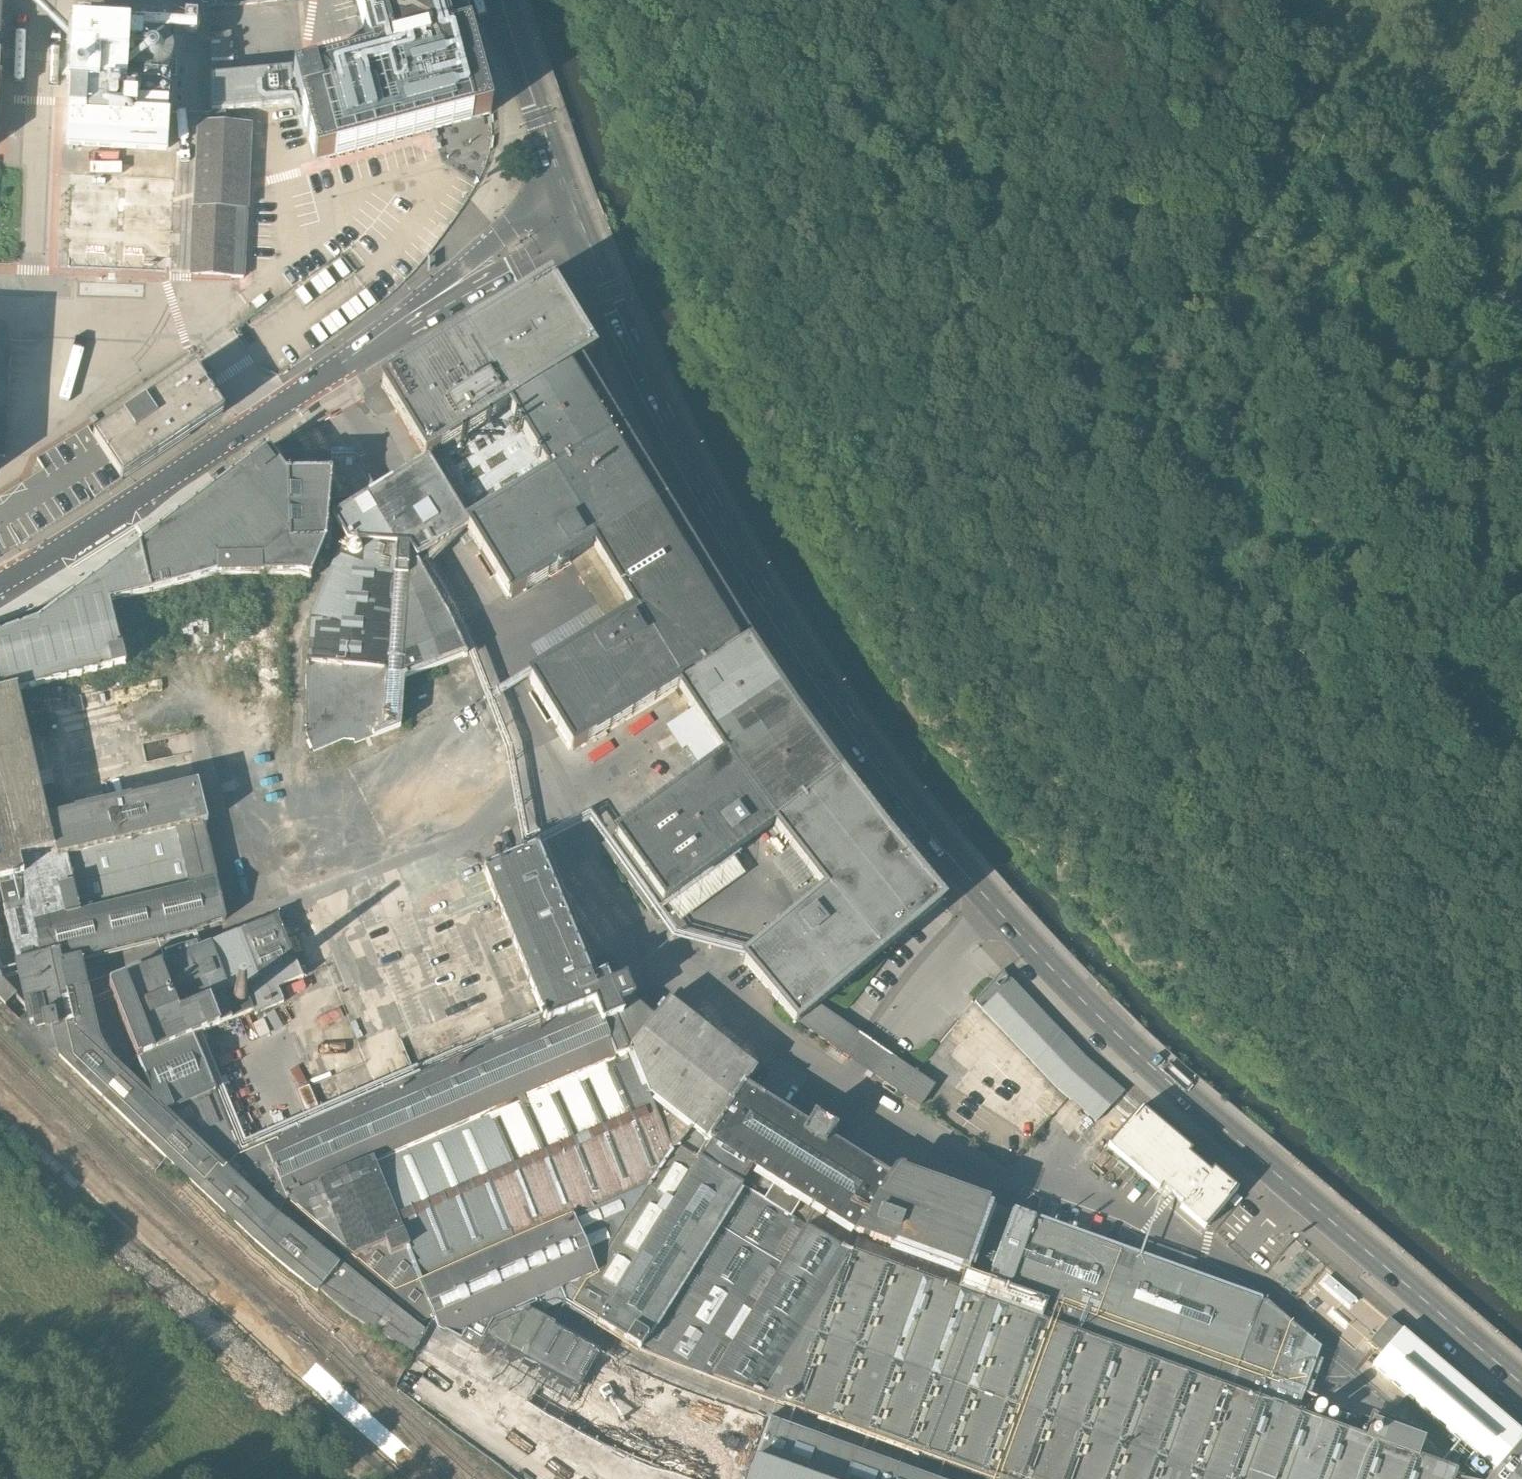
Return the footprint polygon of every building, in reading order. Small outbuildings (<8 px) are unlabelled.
[(209,8),(289,0),(208,0),(209,8)] [(460,0),(356,0),(371,56),(294,77),(301,106),(316,159),(491,114),(460,0)] [(173,20),(73,15),(71,64),(62,75),(74,84),(68,91),(68,94),(69,94),(68,119),(168,124),(173,20)] [(292,69),(210,77),(211,112),(224,111),(293,105),(294,108),(301,106),(294,77),(293,78),(292,69)] [(224,111),(211,112),(211,113),(199,112),(192,273),(231,275),(231,276),(243,276),(249,124),(224,123),(224,111)] [(174,151),(72,147),(66,266),(168,271),(174,151)] [(548,286),(381,388),(425,460),(427,460),(469,528),(468,529),(510,599),(582,555),(590,569),(579,576),(584,585),(599,576),(612,597),(598,606),(603,616),(615,608),(623,622),(528,680),(572,751),(677,686),(747,642),(748,641),(727,607),(706,572),(684,533),(578,366),(592,358),(548,286)] [(0,342),(0,456),(4,456),(10,342),(0,342)] [(195,368),(93,436),(123,480),(224,412),(195,368)] [(319,456),(305,429),(268,449),(278,464),(298,452),(301,456),(319,456)] [(38,622),(0,635),(0,881),(24,876),(24,875),(20,859),(56,851),(48,818),(19,692),(30,689),(31,690),(34,689),(34,688),(46,685),(46,686),(50,685),(50,684),(61,681),(62,683),(66,682),(65,681),(77,678),(77,679),(81,678),(81,677),(93,674),(93,675),(97,674),(96,673),(108,670),(108,671),(112,670),(112,669),(124,666),(124,667),(126,667),(111,604),(128,600),(128,601),(131,600),(131,599),(168,590),(172,589),(192,583),(193,584),(195,583),(195,582),(213,578),(214,578),(216,578),(216,577),(218,577),(219,577),(234,577),(236,577),(237,576),(242,576),(242,577),(243,576),(278,576),(278,577),(280,577),(280,576),(300,576),(308,579),(310,580),(326,543),(329,502),(332,477),(332,476),(332,473),(285,474),(278,464),(268,449),(38,622)] [(356,456),(355,456),(319,456),(301,456),(298,452),(278,464),(285,474),(332,473),(332,476),(332,477),(329,502),(361,499),(376,497),(378,496),(378,494),(376,490),(357,457),(356,456)] [(425,460),(376,490),(378,494),(378,496),(376,497),(361,499),(331,517),(345,541),(346,541),(347,542),(347,543),(395,546),(395,545),(397,544),(399,545),(400,546),(408,546),(409,546),(410,547),(411,548),(420,563),(468,529),(469,528),(427,460),(425,460)] [(343,542),(343,543),(343,544),(312,615),(309,661),(307,661),(306,662),(307,733),(314,752),(343,739),(354,740),(355,743),(373,737),(401,727),(404,679),(463,656),(464,657),(467,657),(468,656),(465,651),(449,615),(420,563),(411,548),(410,547),(409,546),(408,546),(400,546),(399,545),(397,544),(395,545),(395,546),(347,543),(347,542),(346,541),(345,541),(344,541),(343,542)] [(747,642),(677,686),(723,756),(615,836),(664,903),(773,824),(825,890),(743,960),(797,1023),(798,1022),(818,1006),(942,900),(889,838),(839,774),(792,709),(747,642)] [(170,790),(48,818),(56,851),(58,858),(204,824),(204,825),(208,824),(197,783),(194,784),(173,790),(173,789),(170,789),(170,790)] [(58,858),(56,859),(69,915),(217,879),(204,825),(204,824),(58,858)] [(591,980),(538,850),(536,849),(485,871),(484,870),(483,872),(487,880),(545,1021),(546,1023),(594,1003),(603,1027),(617,1022),(628,1049),(655,1017),(634,998),(625,978),(611,984),(607,974),(591,980)] [(56,851),(20,859),(24,875),(24,876),(39,956),(44,982),(67,976),(64,962),(73,960),(73,959),(63,918),(70,917),(69,915),(56,859),(58,858),(56,851)] [(0,881),(0,889),(17,961),(39,956),(24,876),(0,881)] [(217,879),(69,915),(70,917),(63,918),(73,959),(78,957),(78,958),(79,958),(79,959),(80,958),(188,933),(225,920),(226,919),(217,879)] [(193,945),(181,948),(179,949),(168,952),(144,961),(143,962),(142,963),(145,969),(111,983),(110,984),(109,985),(139,1058),(156,1099),(158,1103),(218,1160),(241,1150),(193,1034),(208,1028),(210,1027),(229,1019),(230,1019),(254,1009),(256,1011),(255,1012),(256,1013),(258,1013),(258,1012),(284,1001),(278,986),(302,976),(303,977),(304,977),(279,917),(278,915),(275,916),(276,916),(235,933),(197,948),(196,945),(194,945),(193,945)] [(64,962),(67,976),(44,982),(39,956),(17,961),(30,1020),(44,1017),(46,1027),(53,1026),(60,1052),(258,1239),(289,1266),(318,1288),(339,1263),(316,1245),(332,1234),(317,1220),(300,1231),(277,1213),(287,1194),(286,1192),(275,1188),(267,1205),(245,1183),(244,1183),(241,1181),(218,1160),(158,1103),(156,1099),(109,1056),(98,1038),(80,958),(79,959),(79,958),(78,958),(78,957),(73,959),(73,960),(64,962)] [(1123,1092),(1005,973),(978,1003),(1096,1122),(1123,1092)] [(694,1155),(704,1138),(858,1235),(891,1247),(892,1246),(965,1272),(991,1201),(905,1170),(901,1169),(898,1169),(895,1171),(891,1178),(830,1139),(834,1133),(836,1133),(838,1129),(814,1113),(811,1118),(812,1119),(807,1125),(745,1087),(755,1072),(755,1069),(754,1068),(668,1000),(655,1017),(628,1049),(671,1155),(673,1152),(673,1150),(678,1148),(681,1149),(681,1148),(693,1156),(694,1155)] [(1456,1472),(1418,1458),(1425,1440),(1373,1421),(1367,1439),(1296,1413),(1321,1349),(1267,1303),(1261,1301),(1261,1300),(1261,1298),(1260,1298),(1016,1210),(1014,1210),(988,1281),(965,1272),(892,1246),(891,1247),(858,1235),(704,1138),(694,1155),(693,1156),(681,1148),(681,1149),(678,1148),(673,1150),(673,1152),(671,1155),(628,1049),(617,1022),(603,1027),(594,1003),(546,1023),(545,1021),(425,1071),(422,1072),(423,1073),(352,1102),(353,1102),(241,1150),(218,1160),(241,1181),(244,1183),(245,1183),(253,1180),(275,1188),(286,1192),(287,1194),(317,1220),(332,1234),(352,1251),(354,1252),(402,1232),(418,1276),(433,1311),(429,1313),(419,1329),(423,1333),(425,1335),(415,1350),(410,1360),(456,1385),(454,1389),(480,1414),(519,1446),(565,1478),(937,1478),(776,1421),(730,1404),(717,1399),(716,1400),(674,1385),(649,1374),(629,1364),(618,1359),(602,1349),(584,1339),(550,1319),(545,1308),(564,1300),(600,1322),(613,1330),(628,1339),(642,1348),(738,1384),(783,1402),(997,1478),(1454,1478),(1456,1472)] [(818,1006),(798,1022),(921,1107),(934,1086),(818,1006)] [(1192,1151),(1141,1107),(1108,1147),(1159,1189),(1162,1186),(1184,1204),(1180,1208),(1205,1229),(1238,1190),(1213,1169),(1210,1173),(1189,1155),(1192,1151)] [(1389,1319),(1369,1342),(1383,1354),(1373,1366),(1496,1470),(1493,1473),(1488,1469),(1483,1476),(1486,1478),(1521,1478),(1521,1432),(1389,1319)] [(584,1339),(602,1349),(613,1330),(600,1322),(584,1339)] [(629,1364),(642,1348),(628,1339),(618,1359),(629,1364)] [(776,1421),(783,1402),(738,1384),(730,1404),(776,1421)]
